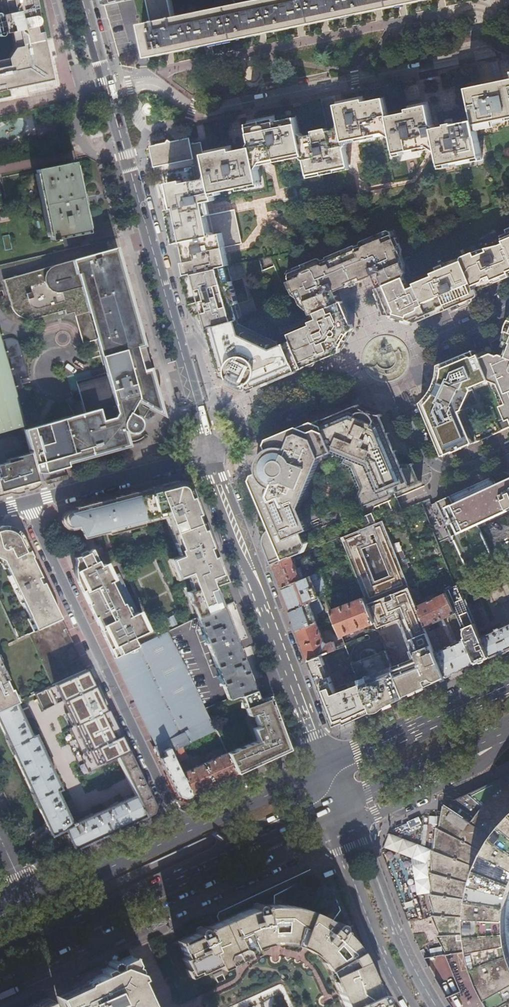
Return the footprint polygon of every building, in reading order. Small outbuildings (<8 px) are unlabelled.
[(40,83),(44,77),(48,71),(31,0),(0,0),(0,91),(40,83)] [(168,0),(148,0),(153,23),(140,25),(147,58),(169,54),(193,49),(237,40),(264,34),(301,26),(373,11),(405,4),(426,0),(260,0),(173,18),(168,0)] [(495,125),(508,122),(508,81),(504,82),(485,86),(464,91),(472,123),(475,136),(496,131),(495,125)] [(475,136),(472,123),(452,128),(451,125),(447,126),(444,127),(445,130),(431,133),(426,130),(420,105),(409,108),(399,110),(401,117),(380,121),(376,103),(355,108),(354,102),(344,104),(333,106),(339,129),(335,134),(326,136),(326,133),(320,134),(311,136),(312,139),(303,141),(297,138),(293,121),(273,126),(272,120),(258,123),(245,127),(250,147),(246,153),(228,158),(202,163),(197,144),(182,147),(181,142),(161,146),(147,150),(153,177),(161,175),(163,185),(167,203),(169,213),(175,241),(176,246),(182,245),(186,263),(189,276),(224,268),(225,268),(220,250),(240,245),(232,211),(204,218),(200,205),(215,202),(213,192),(260,180),(257,170),(260,166),(299,157),(304,159),(309,177),(349,167),(345,150),(348,145),(387,136),(391,138),(396,157),(403,155),(403,152),(415,149),(416,152),(433,148),(437,150),(442,168),(451,166),(450,163),(466,159),(467,162),(481,159),(475,136)] [(73,162),(36,169),(50,240),(61,238),(63,247),(79,243),(77,234),(86,233),(73,162)] [(505,230),(506,234),(499,236),(502,244),(508,260),(508,228),(505,230)] [(403,270),(404,270),(404,266),(400,257),(401,251),(396,238),(392,239),(389,232),(386,231),(360,242),(359,242),(358,243),(358,244),(358,245),(354,247),(353,245),(324,258),(325,259),(321,261),(320,260),(319,259),(318,258),(316,258),(315,259),(287,271),(285,274),(288,281),(285,283),(288,290),(290,295),(296,298),(298,304),(305,310),(306,310),(309,315),(311,314),(338,302),(336,297),(334,292),(339,290),(339,291),(350,286),(351,288),(357,285),(356,284),(367,279),(366,279),(371,277),(374,282),(376,289),(374,290),(380,304),(379,305),(384,316),(389,316),(396,316),(403,318),(410,321),(414,324),(427,318),(426,315),(445,307),(445,309),(446,310),(452,308),(453,311),(460,308),(471,304),(470,302),(473,301),(472,299),(475,298),(474,296),(479,293),(480,291),(480,290),(502,280),(508,277),(507,274),(508,273),(508,260),(502,244),(498,246),(478,250),(460,258),(459,260),(457,260),(447,263),(442,265),(435,268),(437,272),(431,274),(432,277),(413,284),(414,287),(407,290),(402,278),(404,273),(403,271),(403,270)] [(71,462),(127,446),(122,431),(124,431),(125,432),(128,434),(131,434),(135,433),(137,432),(138,431),(139,429),(140,427),(140,423),(139,419),(137,418),(135,416),(136,415),(147,420),(155,414),(141,406),(143,404),(160,414),(154,396),(155,389),(156,382),(155,376),(154,369),(148,370),(114,249),(3,280),(10,307),(12,310),(14,313),(16,316),(21,318),(25,320),(31,320),(64,311),(65,315),(73,313),(82,344),(95,340),(104,373),(75,382),(84,413),(23,430),(29,454),(35,473),(38,474),(41,474),(44,474),(49,472),(49,474),(73,467),(71,462)] [(189,276),(183,278),(190,304),(192,312),(194,314),(196,316),(199,316),(202,315),(203,318),(221,378),(231,382),(230,385),(234,387),(239,389),(240,387),(250,392),(257,389),(258,389),(297,372),(296,371),(299,370),(302,369),(290,340),(277,346),(276,342),(237,323),(236,320),(238,319),(233,305),(236,304),(230,281),(227,282),(224,268),(189,276)] [(339,303),(338,302),(311,314),(313,320),(308,322),(309,325),(300,329),(301,330),(287,336),(290,340),(302,369),(339,353),(341,347),(344,339),(350,332),(353,329),(348,318),(341,302),(339,303)] [(508,319),(505,325),(504,330),(502,339),(508,341),(502,356),(498,354),(495,356),(489,343),(475,349),(488,381),(492,391),(496,392),(501,406),(499,407),(505,421),(505,422),(508,420),(508,318),(508,319)] [(22,427),(24,426),(24,423),(31,421),(26,403),(27,401),(27,398),(27,394),(26,391),(25,388),(21,385),(20,381),(28,379),(19,344),(18,342),(15,340),(12,338),(9,338),(1,341),(0,339),(0,433),(22,427)] [(425,398),(419,404),(442,457),(453,452),(454,453),(461,449),(462,448),(473,443),(460,412),(462,411),(471,391),(470,388),(488,381),(475,349),(437,366),(436,375),(434,383),(431,384),(430,385),(429,386),(429,389),(431,390),(425,398)] [(357,509),(420,483),(412,463),(407,464),(401,464),(381,415),(374,413),(368,411),(363,409),(357,405),(319,421),(333,452),(342,456),(338,465),(347,469),(356,489),(352,498),(357,509)] [(333,452),(319,421),(270,442),(269,445),(270,449),(267,450),(262,454),(260,457),(258,461),(257,465),(257,469),(257,473),(258,477),(256,478),(254,481),(270,518),(257,524),(272,566),(292,558),(303,553),(307,543),(303,532),(309,529),(300,508),(321,457),(333,452)] [(35,473),(29,454),(5,461),(6,463),(0,464),(0,495),(16,491),(16,492),(29,488),(28,488),(38,485),(35,473)] [(436,502),(472,578),(491,568),(508,558),(508,555),(508,552),(506,548),(492,554),(478,525),(508,510),(508,509),(508,508),(508,469),(436,502)] [(72,528),(77,527),(80,533),(83,539),(94,537),(106,534),(107,536),(118,533),(129,530),(143,526),(142,525),(162,520),(166,528),(172,545),(178,558),(168,562),(172,573),(175,580),(181,577),(185,576),(191,592),(186,593),(191,607),(196,619),(200,618),(221,608),(214,589),(212,590),(211,588),(225,582),(215,557),(214,557),(214,556),(211,548),(202,523),(197,525),(195,521),(194,517),(199,515),(189,490),(187,491),(186,490),(186,488),(184,487),(182,485),(180,484),(177,484),(174,484),(174,483),(167,484),(147,489),(147,490),(132,494),(132,493),(110,499),(110,500),(103,502),(96,503),(85,505),(74,508),(75,511),(73,512),(69,513),(66,514),(64,517),(63,520),(63,523),(64,526),(66,527),(69,528),(72,528)] [(365,528),(375,524),(370,513),(360,518),(365,528)] [(407,645),(411,644),(418,660),(393,670),(404,698),(430,686),(446,678),(435,652),(434,649),(416,606),(382,521),(375,524),(365,528),(340,538),(364,597),(374,623),(376,629),(401,619),(407,634),(404,636),(407,645)] [(4,568),(7,575),(21,603),(28,619),(34,631),(37,630),(60,619),(54,607),(44,586),(36,568),(31,558),(32,558),(31,555),(25,543),(22,537),(19,533),(17,531),(15,530),(14,529),(11,528),(9,527),(7,526),(5,526),(0,527),(0,562),(1,563),(4,568)] [(204,710),(167,633),(161,635),(159,634),(157,634),(155,633),(153,633),(151,633),(148,633),(146,633),(117,568),(107,573),(103,565),(99,567),(95,559),(91,550),(86,553),(79,557),(73,558),(75,561),(74,563),(74,566),(74,569),(74,572),(74,576),(75,581),(78,587),(83,597),(90,611),(95,621),(116,665),(128,691),(136,707),(150,736),(152,740),(161,736),(169,754),(215,732),(204,710)] [(292,558),(272,566),(273,569),(281,588),(298,582),(301,581),(292,558)] [(318,599),(310,577),(301,581),(298,582),(281,588),(282,592),(290,612),(305,605),(308,604),(318,599)] [(466,669),(476,665),(465,639),(454,644),(446,625),(443,619),(454,614),(445,593),(416,606),(434,649),(439,646),(441,650),(435,652),(446,678),(448,683),(456,679),(464,676),(462,671),(466,669)] [(364,597),(330,611),(340,636),(374,623),(364,597)] [(479,598),(467,603),(476,625),(478,629),(485,626),(478,609),(483,607),(479,598)] [(316,623),(308,604),(305,605),(290,612),(296,628),(297,631),(316,623)] [(221,608),(200,618),(196,619),(227,700),(236,697),(236,698),(239,697),(253,691),(244,668),(221,608)] [(34,631),(28,634),(51,686),(72,676),(85,670),(69,638),(60,619),(37,630),(34,631)] [(323,644),(316,623),(297,631),(302,646),(306,655),(308,661),(321,656),(336,650),(333,642),(326,645),(323,644)] [(483,661),(490,658),(482,640),(481,637),(478,629),(476,625),(462,632),(465,639),(476,665),(483,661)] [(500,629),(499,628),(496,629),(495,631),(481,637),(482,640),(490,658),(506,651),(508,649),(508,625),(500,629)] [(385,651),(352,665),(358,681),(360,685),(371,713),(379,709),(404,698),(393,670),(385,651)] [(358,681),(345,686),(347,690),(336,695),(321,656),(308,661),(316,682),(330,720),(333,719),(335,726),(343,723),(343,725),(354,720),(371,713),(360,685),(358,681)] [(14,703),(15,702),(0,668),(0,709),(14,703)] [(105,706),(87,669),(85,670),(72,676),(90,713),(105,706)] [(257,701),(253,691),(239,697),(246,715),(251,713),(256,726),(251,728),(256,740),(233,750),(233,751),(225,754),(235,775),(242,771),(266,760),(288,750),(273,710),(268,696),(257,701)] [(0,709),(0,728),(50,835),(64,829),(73,849),(144,817),(134,795),(71,825),(55,790),(59,789),(34,735),(30,737),(14,703),(0,709)] [(127,752),(110,716),(95,724),(113,762),(117,760),(116,757),(127,752)] [(179,775),(169,754),(161,736),(152,740),(150,741),(176,796),(180,797),(183,799),(189,796),(179,775)] [(138,775),(127,752),(116,757),(117,760),(134,795),(144,817),(150,814),(152,811),(153,807),(138,775)] [(179,775),(189,796),(205,788),(235,775),(225,754),(179,775)] [(470,824),(491,837),(508,818),(508,780),(506,782),(485,801),(470,824)] [(437,935),(447,953),(468,947),(466,912),(475,870),(491,837),(470,824),(444,806),(438,828),(435,827),(434,850),(430,850),(431,860),(432,872),(429,872),(433,894),(429,894),(436,916),(432,915),(441,935),(437,935)] [(491,837),(475,870),(466,912),(468,947),(476,978),(481,988),(489,1004),(491,1006),(508,1006),(508,946),(506,929),(506,917),(507,903),(508,897),(508,818),(491,837)] [(189,975),(214,964),(217,968),(253,951),(249,942),(265,937),(286,937),(306,945),(323,961),(338,989),(333,991),(341,1006),(382,1006),(359,955),(346,937),(329,922),(318,915),(301,908),(283,904),(261,904),(243,909),(174,942),(189,975)] [(460,990),(447,999),(453,1006),(491,1006),(489,1004),(481,988),(476,978),(468,947),(447,953),(445,953),(453,972),(460,990)] [(60,1006),(148,1006),(145,1002),(142,1003),(136,991),(131,980),(138,977),(130,962),(100,976),(99,974),(91,978),(89,985),(62,997),(62,999),(57,1001),(60,1006)] [(218,1005),(219,1006),(296,1006),(282,976),(218,1005)]
